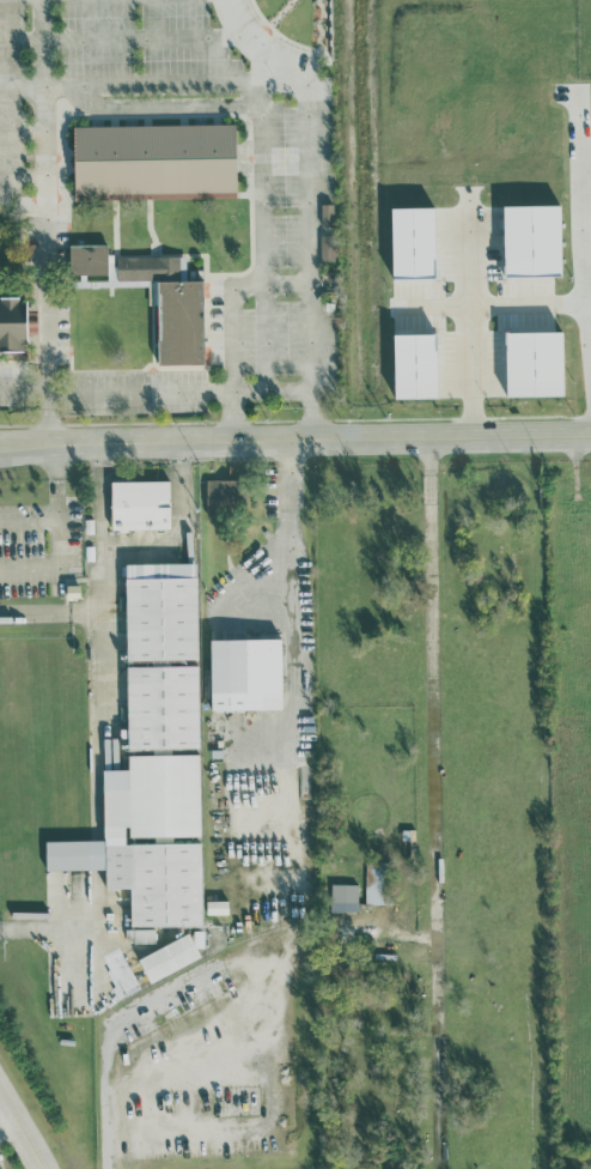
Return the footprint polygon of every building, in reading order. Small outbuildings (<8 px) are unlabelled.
[(73,195),(72,128),(233,123),(234,190),(73,195)] [(333,226),(332,202),(321,202),(321,226),(333,226)] [(502,207),(560,205),(562,268),(505,271),(502,207)] [(388,210),(431,208),(432,272),(389,273),(388,210)] [(320,259),(332,259),(333,231),(321,230),(320,259)] [(68,243),(105,242),(105,272),(68,273),(68,243)] [(157,364),(154,279),(117,280),(116,255),(177,253),(177,279),(202,278),(203,363),(157,364)] [(23,351),(0,351),(0,299),(22,298),(23,351)] [(502,332),(560,329),(562,393),(505,395),(502,332)] [(394,334),(437,334),(437,398),(394,398),(394,334)] [(245,478),(206,479),(206,510),(246,509),(245,478)] [(109,480),(171,479),(172,527),(111,528),(109,480)] [(198,658),(197,561),(125,562),(126,659),(198,658)] [(282,708),(281,637),(210,638),(211,709),(282,708)] [(199,747),(198,665),(126,666),(127,749),(199,747)] [(201,842),(126,843),(126,836),(201,835),(199,753),(128,754),(128,768),(102,769),(103,839),(45,840),(45,869),(105,869),(105,888),(130,888),(130,925),(202,925),(201,842)] [(385,903),(386,862),(365,861),(364,903),(385,903)] [(357,883),(331,883),(330,901),(357,901),(357,883)] [(228,900),(206,900),(206,913),(228,914),(228,900)] [(133,944),(155,945),(155,928),(133,927),(133,944)] [(137,958),(150,982),(201,956),(197,948),(205,944),(201,937),(193,941),(188,932),(137,958)]
